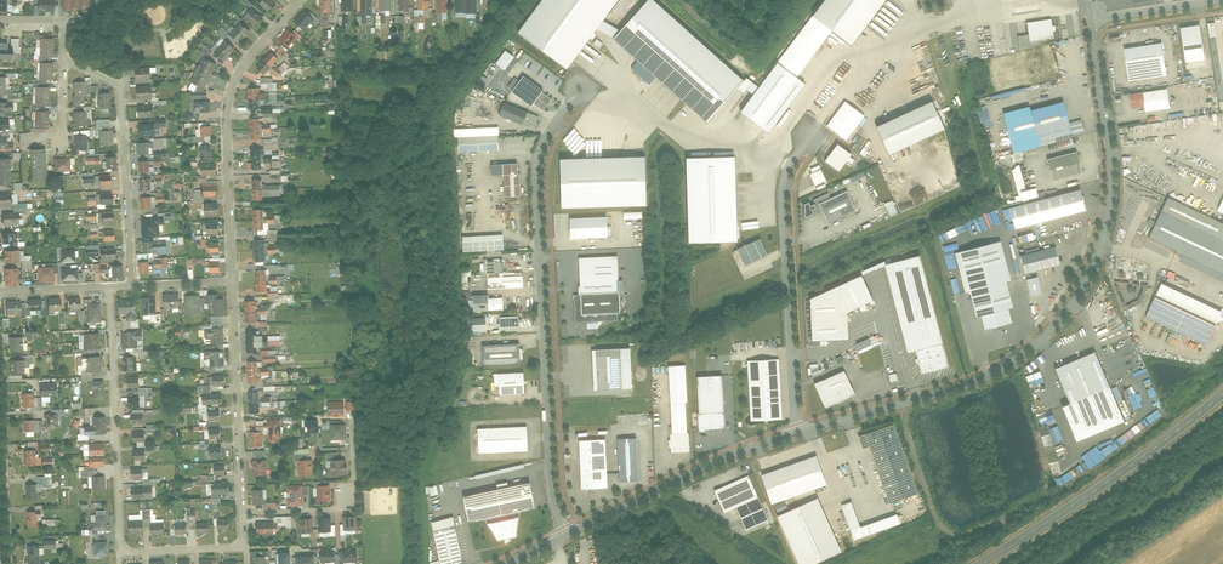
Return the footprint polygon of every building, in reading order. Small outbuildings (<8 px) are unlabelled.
[(55,0),(37,0),(37,8),(55,8),(55,0)] [(63,10),(72,11),(73,6),(82,7),(82,5),(90,5),(90,0),(93,0),(73,0),(73,1),(63,1),(63,10)] [(266,0),(258,0),(254,4),(266,16),(274,8),(266,0)] [(353,15),(353,0),(342,0),(342,15),(353,15)] [(428,0),(418,0),(418,11),(428,11),(428,0)] [(436,12),(433,12),(433,21),(442,21),(442,12),(448,12),(448,0),(436,0),(436,12)] [(466,0),(456,0),(456,12),(466,12),(466,0)] [(476,13),(476,0),(466,0),(466,12),(466,13),(476,13)] [(623,0),(546,0),(519,37),(568,73),(623,0)] [(744,82),(652,0),(648,0),(613,39),(707,123),(744,82)] [(813,20),(833,34),(852,48),(887,0),(828,0),(813,20)] [(333,1),(319,1),(319,26),(327,26),(327,16),(333,16),(333,1)] [(372,17),(372,2),(361,2),(361,17),(372,17)] [(391,14),(391,2),(382,2),(382,13),(391,14)] [(410,13),(410,2),(400,2),(400,13),(410,13)] [(264,22),(252,10),(244,19),(256,30),(264,22)] [(303,14),(294,25),(304,33),(313,22),(303,14)] [(338,27),(348,27),(348,16),(338,16),(338,27)] [(1053,37),(1051,19),(1027,22),(1029,40),(1053,37)] [(779,65),(798,80),(833,34),(813,20),(779,65)] [(1208,23),(1210,38),(1217,37),(1215,22),(1208,23)] [(237,44),(247,33),(239,26),(229,37),(221,30),(215,37),(221,42),(216,47),(218,49),(214,54),(207,47),(198,57),(203,62),(191,86),(194,87),(190,96),(192,117),(209,115),(208,95),(204,95),(204,92),(215,67),(205,62),(212,55),(221,63),(232,50),(224,43),(229,37),(237,44)] [(323,30),(323,38),(331,38),(331,30),(323,30)] [(1201,30),(1183,33),(1187,63),(1206,60),(1201,30)] [(287,32),(278,42),(288,50),(295,41),(300,45),(303,41),(294,34),(292,36),(287,32)] [(1114,37),(1111,38),(1112,41),(1120,39),(1119,32),(1113,34),(1114,37)] [(596,39),(593,44),(599,48),(602,43),(596,39)] [(53,40),(40,40),(40,83),(36,83),(36,129),(48,129),(48,112),(45,112),(45,105),(47,105),(47,90),(44,90),(44,83),(52,83),(52,67),(49,67),(49,59),(53,59),(53,40)] [(281,59),(288,54),(282,46),(275,51),(281,59)] [(1162,47),(1126,53),(1131,78),(1166,72),(1162,47)] [(0,49),(0,66),(21,66),(21,49),(0,49)] [(495,63),(503,70),(514,57),(505,50),(495,63)] [(278,64),(270,57),(258,72),(266,79),(268,77),(275,83),(280,77),(285,81),(291,74),(282,66),(278,72),(274,69),(278,64)] [(495,75),(499,70),(491,64),(487,69),(495,75)] [(742,113),(762,128),(798,80),(779,65),(742,113)] [(522,79),(512,92),(531,105),(532,102),(543,110),(551,100),(522,79)] [(337,93),(336,80),(325,81),(325,87),(329,87),(330,94),(337,93)] [(247,93),(249,113),(259,112),(259,106),(278,105),(276,86),(268,87),(268,81),(260,82),(261,91),(267,90),(268,97),(258,98),(258,92),(247,93)] [(98,95),(98,85),(77,85),(77,97),(75,97),(75,106),(87,106),(87,95),(98,95)] [(144,91),(144,100),(156,100),(156,91),(144,91)] [(1169,91),(1131,96),(1132,109),(1145,107),(1146,113),(1171,109),(1169,91)] [(111,96),(98,96),(99,110),(111,110),(111,96)] [(0,104),(0,113),(10,113),(10,104),(0,104)] [(505,104),(500,115),(522,124),(527,112),(505,104)] [(866,118),(846,104),(827,128),(847,143),(866,118)] [(1062,104),(1029,112),(1028,108),(1002,115),(1013,155),(1038,148),(1037,144),(1070,135),(1070,133),(1067,124),(1062,104)] [(944,133),(931,106),(879,130),(892,157),(944,133)] [(141,109),(141,118),(156,118),(155,108),(141,109)] [(90,123),(90,109),(76,109),(77,124),(90,123)] [(272,110),(261,111),(262,120),(272,120),(272,110)] [(992,127),(988,110),(978,113),(981,129),(992,127)] [(539,117),(527,112),(522,124),(529,127),(530,124),(535,127),(539,117)] [(0,119),(0,129),(10,129),(10,119),(0,119)] [(1081,120),(1067,124),(1070,133),(1083,129),(1081,120)] [(110,131),(110,122),(97,122),(97,137),(103,137),(103,149),(113,149),(113,131),(110,131)] [(261,122),(251,122),(251,144),(261,144),(261,122)] [(211,139),(211,126),(202,126),(202,139),(211,139)] [(142,128),(142,137),(156,136),(156,128),(142,128)] [(574,128),(562,139),(567,144),(579,133),(574,128)] [(92,131),(81,131),(81,149),(92,149),(92,131)] [(578,135),(570,144),(572,146),(580,137),(578,135)] [(497,136),(458,138),(459,152),(498,150),(497,136)] [(137,144),(137,156),(153,155),(153,149),(168,148),(168,139),(153,140),(153,143),(137,144)] [(278,139),(263,139),(263,149),(278,148),(278,139)] [(837,145),(826,162),(838,171),(850,154),(837,145)] [(45,180),(44,148),(31,148),(32,181),(45,180)] [(212,162),(212,148),(203,148),(203,162),(212,162)] [(276,159),(262,159),(262,151),(252,151),(253,172),(262,172),(262,166),(276,165),(276,159)] [(1077,152),(1047,160),(1052,180),(1082,172),(1077,152)] [(11,185),(11,154),(1,155),(1,185),(11,185)] [(164,168),(164,156),(155,156),(155,168),(164,168)] [(560,160),(562,207),(647,205),(645,157),(560,160)] [(71,160),(57,160),(57,173),(71,173),(71,160)] [(151,160),(141,160),(141,173),(151,173),(151,160)] [(687,162),(689,244),(737,243),(736,161),(687,162)] [(517,163),(502,164),(502,175),(504,175),(506,197),(521,196),(520,174),(518,174),(517,163)] [(1123,167),(1124,175),(1136,174),(1136,167),(1123,167)] [(217,169),(203,169),(203,178),(217,178),(217,169)] [(280,177),(280,169),(270,169),(270,177),(280,177)] [(825,181),(820,170),(809,174),(814,185),(825,181)] [(851,177),(853,181),(864,176),(862,172),(851,177)] [(112,187),(112,177),(101,177),(101,187),(112,187)] [(152,191),(151,178),(142,179),(142,191),(152,191)] [(262,180),(254,180),(254,204),(263,204),(263,196),(280,196),(280,185),(262,185),(262,180)] [(23,196),(22,185),(12,185),(13,196),(23,196)] [(203,194),(197,194),(197,211),(207,211),(207,217),(219,217),(219,208),(206,208),(206,197),(216,197),(216,187),(203,187),(203,194)] [(822,210),(828,223),(857,210),(847,189),(832,197),(829,191),(812,199),(815,204),(817,210),(819,212),(822,210)] [(1085,210),(1080,192),(1010,211),(1015,229),(1085,210)] [(54,204),(63,204),(63,193),(54,193),(54,204)] [(113,195),(94,195),(94,206),(113,206),(113,195)] [(14,208),(13,197),(0,197),(0,208),(14,208)] [(1168,197),(1156,224),(1150,237),(1222,270),(1222,222),(1168,197)] [(152,211),(152,199),(143,199),(143,212),(152,211)] [(817,210),(815,204),(811,205),(809,202),(804,204),(805,218),(814,214),(814,211),(817,210)] [(95,219),(95,213),(91,213),(91,211),(84,211),(85,219),(95,219)] [(623,219),(642,219),(642,211),(623,212),(623,219)] [(22,212),(5,212),(5,223),(22,222),(22,212)] [(114,224),(114,213),(104,213),(104,224),(114,224)] [(280,219),(264,219),(264,213),(255,213),(255,234),(264,234),(264,227),(280,227),(280,219)] [(605,217),(569,219),(570,239),(606,237),(605,217)] [(154,235),(153,222),(144,223),(145,236),(154,235)] [(218,236),(217,225),(205,225),(206,236),(218,236)] [(963,225),(943,232),(945,237),(965,230),(963,225)] [(89,228),(89,237),(101,237),(101,227),(89,228)] [(14,243),(14,232),(4,232),(4,243),(14,243)] [(115,242),(115,232),(105,233),(105,243),(115,242)] [(1032,233),(1018,236),(1020,244),(1034,240),(1032,233)] [(193,235),(194,245),(204,245),(204,240),(201,240),(201,235),(193,235)] [(464,252),(502,250),(501,235),(463,237),(464,252)] [(759,239),(738,250),(745,265),(767,255),(759,239)] [(1000,241),(954,253),(964,292),(969,291),(976,317),(981,316),(985,329),(1011,323),(1007,307),(1012,306),(1006,282),(1010,281),(1000,241)] [(266,262),(266,255),(281,255),(281,248),(266,248),(266,242),(256,243),(256,263),(266,262)] [(148,244),(148,255),(170,254),(170,243),(148,244)] [(219,253),(219,244),(206,244),(206,253),(219,253)] [(98,256),(97,245),(85,246),(85,256),(98,256)] [(60,263),(75,262),(75,257),(78,257),(77,249),(61,250),(60,247),(56,248),(57,258),(60,257),(60,263)] [(1021,256),(1025,273),(1060,265),(1055,247),(1021,256)] [(116,259),(116,249),(105,249),(105,260),(116,259)] [(21,259),(21,252),(7,252),(7,263),(20,263),(20,269),(31,269),(31,259),(21,259)] [(948,366),(920,256),(886,265),(909,352),(916,350),(922,373),(948,366)] [(168,266),(167,258),(154,258),(154,267),(168,266)] [(580,294),(574,295),(575,322),(617,320),(617,313),(620,313),(619,292),(617,258),(578,260),(580,294)] [(94,263),(94,272),(107,272),(106,266),(99,266),(99,263),(94,263)] [(151,276),(150,264),(141,264),(141,276),(151,276)] [(59,283),(85,282),(84,269),(82,269),(82,273),(77,273),(77,265),(70,265),(70,268),(60,268),(61,278),(58,278),(59,283)] [(222,265),(211,265),(211,274),(222,274),(222,265)] [(39,270),(40,282),(53,282),(53,270),(39,270)] [(7,287),(18,286),(17,271),(6,271),(7,287)] [(1169,271),(1166,276),(1173,279),(1176,274),(1169,271)] [(282,279),(266,279),(266,273),(258,273),(258,293),(267,293),(267,285),(282,285),(282,279)] [(522,276),(487,278),(488,289),(523,287),(522,276)] [(874,304),(862,279),(811,303),(813,344),(849,343),(848,317),(874,304)] [(294,288),(300,284),(297,280),(291,283),(294,288)] [(1222,313),(1163,285),(1148,316),(1208,344),(1222,313)] [(204,305),(210,305),(210,319),(222,318),(222,299),(215,299),(215,293),(204,293),(204,305)] [(198,295),(183,296),(184,313),(198,313),(198,295)] [(502,298),(487,298),(487,295),(473,295),(473,311),(488,310),(503,310),(502,298)] [(154,314),(153,296),(140,297),(141,314),(154,314)] [(177,296),(162,296),(163,307),(177,307),(177,296)] [(136,347),(134,298),(118,298),(118,311),(125,310),(126,322),(121,322),(122,348),(136,347)] [(80,310),(80,299),(68,299),(68,310),(80,310)] [(256,325),(256,316),(268,316),(268,308),(255,308),(255,300),(247,300),(247,325),(256,325)] [(41,311),(41,301),(29,301),(29,311),(41,311)] [(62,310),(62,301),(49,301),(49,310),(62,310)] [(98,324),(98,302),(86,302),(86,324),(98,324)] [(6,315),(24,315),(24,303),(6,303),(6,315)] [(518,317),(500,317),(500,328),(518,327),(518,317)] [(485,318),(466,319),(466,332),(485,331),(485,318)] [(267,330),(267,321),(257,321),(257,326),(259,326),(259,330),(267,330)] [(221,346),(221,329),(203,329),(203,338),(211,338),(211,346),(221,346)] [(31,339),(36,339),(36,332),(23,333),(23,337),(27,337),(27,341),(31,341),(31,339)] [(257,332),(248,332),(248,356),(257,356),(257,346),(269,346),(269,337),(257,337),(257,332)] [(98,350),(98,333),(82,333),(82,350),(98,350)] [(868,339),(856,343),(859,350),(871,346),(868,339)] [(25,351),(25,340),(11,340),(11,351),(25,351)] [(742,350),(762,349),(761,341),(742,342),(742,350)] [(519,344),(483,345),(484,366),(520,364),(519,344)] [(629,348),(621,349),(622,389),(631,389),(629,348)] [(591,350),(593,390),(621,389),(619,349),(591,350)] [(221,365),(220,350),(208,350),(208,366),(221,365)] [(138,371),(138,354),(125,354),(126,372),(138,371)] [(247,364),(247,386),(262,386),(262,380),(268,380),(268,371),(262,371),(262,365),(275,365),(275,354),(261,355),(261,364),(247,364)] [(1094,355),(1057,371),(1070,403),(1064,405),(1079,440),(1122,422),(1094,355)] [(26,373),(26,356),(13,356),(13,373),(26,373)] [(101,372),(101,357),(84,357),(84,372),(101,372)] [(780,360),(747,362),(750,422),(783,420),(780,360)] [(669,366),(670,403),(685,403),(687,403),(686,365),(669,366)] [(842,370),(815,383),(827,407),(853,395),(842,370)] [(523,372),(494,373),(494,387),(498,386),(498,395),(524,394),(523,372)] [(895,373),(888,375),(890,382),(897,380),(895,373)] [(95,383),(95,376),(80,376),(80,386),(92,386),(92,401),(103,401),(102,382),(95,383)] [(723,378),(697,379),(699,433),(705,433),(705,431),(725,430),(723,378)] [(225,389),(226,379),(213,379),(212,388),(225,389)] [(140,381),(129,381),(129,392),(140,392),(140,381)] [(56,395),(57,384),(40,384),(40,395),(56,395)] [(1146,390),(1150,398),(1157,395),(1153,387),(1146,390)] [(34,391),(22,391),(22,408),(34,408),(34,391)] [(260,393),(251,393),(251,416),(260,416),(260,407),(276,407),(276,401),(268,401),(268,398),(260,398),(260,393)] [(224,398),(211,398),(211,406),(224,406),(224,398)] [(140,411),(140,400),(130,400),(130,411),(140,411)] [(686,433),(685,403),(670,403),(671,433),(668,433),(669,453),(690,453),(689,432),(686,433)] [(344,414),(343,405),(327,405),(328,415),(344,414)] [(1146,418),(1150,424),(1165,413),(1160,407),(1146,418)] [(91,493),(104,492),(103,479),(96,480),(95,471),(104,470),(102,445),(88,446),(87,439),(105,437),(104,419),(94,420),(93,411),(80,412),(81,425),(89,424),(90,431),(82,431),(83,439),(75,440),(76,449),(82,448),(83,459),(88,459),(89,469),(80,470),(81,481),(90,481),(91,493)] [(221,423),(221,414),(206,414),(206,423),(221,423)] [(46,415),(46,426),(56,426),(56,415),(46,415)] [(306,433),(319,433),(318,424),(320,424),(320,415),(310,415),(310,420),(306,420),(306,433)] [(144,428),(144,417),(134,417),(134,428),(144,428)] [(39,431),(39,420),(22,420),(22,430),(39,431)] [(870,443),(890,502),(919,493),(895,422),(859,434),(863,446),(870,443)] [(145,424),(145,432),(159,432),(159,424),(145,424)] [(252,436),(253,450),(263,450),(263,436),(268,436),(268,445),(277,444),(277,440),(280,440),(280,424),(269,424),(269,428),(264,428),(264,424),(256,424),(257,435),(252,436)] [(330,444),(346,443),(345,428),(340,429),(340,424),(330,424),(330,444)] [(526,427),(477,429),(478,453),(526,451),(526,450),(527,450),(526,427)] [(1051,429),(1055,443),(1061,442),(1057,428),(1051,429)] [(222,430),(208,431),(208,443),(222,442),(222,430)] [(145,435),(135,435),(135,445),(145,445),(145,435)] [(1097,447),(1081,456),(1085,462),(1083,463),(1086,469),(1127,444),(1122,437),(1099,451),(1097,447)] [(639,483),(638,439),(617,440),(618,483),(639,483)] [(580,489),(607,488),(605,440),(578,441),(580,489)] [(36,447),(26,447),(26,470),(36,470),(36,447)] [(145,461),(145,449),(135,449),(135,461),(145,461)] [(222,461),(222,451),(203,451),(203,461),(222,461)] [(258,453),(259,477),(269,477),(268,457),(278,457),(278,452),(258,453)] [(332,479),(345,478),(345,463),(337,464),(337,456),(326,456),(327,472),(332,472),(332,479)] [(300,479),(313,479),(312,457),(294,458),(294,465),(299,465),(300,479)] [(826,488),(817,460),(763,479),(773,507),(826,488)] [(226,468),(215,468),(215,478),(226,478),(226,468)] [(142,480),(142,470),(133,470),(133,480),(142,480)] [(750,478),(714,494),(724,516),(737,510),(747,534),(770,524),(750,478)] [(26,487),(26,502),(36,502),(36,494),(42,494),(42,487),(51,487),(51,480),(37,481),(37,487),(26,487)] [(157,489),(157,480),(143,480),(143,489),(157,489)] [(497,489),(461,497),(467,522),(533,508),(528,482),(508,487),(507,482),(496,484),(497,489)] [(428,487),(431,496),(438,494),(436,485),(428,487)] [(230,495),(230,486),(217,486),(217,495),(230,495)] [(286,489),(287,510),(303,510),(302,498),(309,498),(308,489),(286,489)] [(316,490),(317,506),(331,505),(330,489),(316,490)] [(145,490),(135,490),(135,501),(145,501),(145,490)] [(265,494),(253,494),(253,509),(264,508),(264,512),(277,512),(277,506),(265,506),(265,494)] [(818,502),(778,520),(798,563),(821,563),(842,555),(818,502)] [(851,504),(840,507),(853,542),(901,525),(897,514),(860,527),(851,504)] [(44,507),(29,507),(29,528),(38,528),(38,515),(44,515),(44,507)] [(128,519),(129,536),(143,536),(142,524),(149,524),(150,537),(164,536),(164,523),(151,523),(151,513),(140,513),(140,518),(128,519)] [(87,519),(88,528),(105,527),(105,514),(91,515),(91,519),(87,519)] [(229,528),(229,517),(218,518),(219,528),(229,528)] [(453,517),(431,522),(440,563),(458,563),(463,563),(453,517)] [(518,517),(487,524),(498,540),(515,537),(518,517)] [(212,521),(199,521),(199,530),(212,530),(212,521)] [(256,527),(256,538),(278,537),(278,530),(286,529),(286,521),(273,521),(273,526),(256,527)] [(355,521),(344,521),(345,535),(356,535),(355,521)] [(312,522),(301,522),(301,538),(312,538),(312,522)] [(188,532),(188,523),(176,523),(176,531),(188,532)] [(330,523),(319,523),(320,536),(330,535),(330,523)] [(40,543),(30,544),(30,563),(41,563),(40,543)] [(320,563),(356,563),(356,553),(341,554),(341,559),(333,559),(333,555),(320,555),(320,563)] [(313,556),(295,556),(295,563),(314,563),(313,556)]
